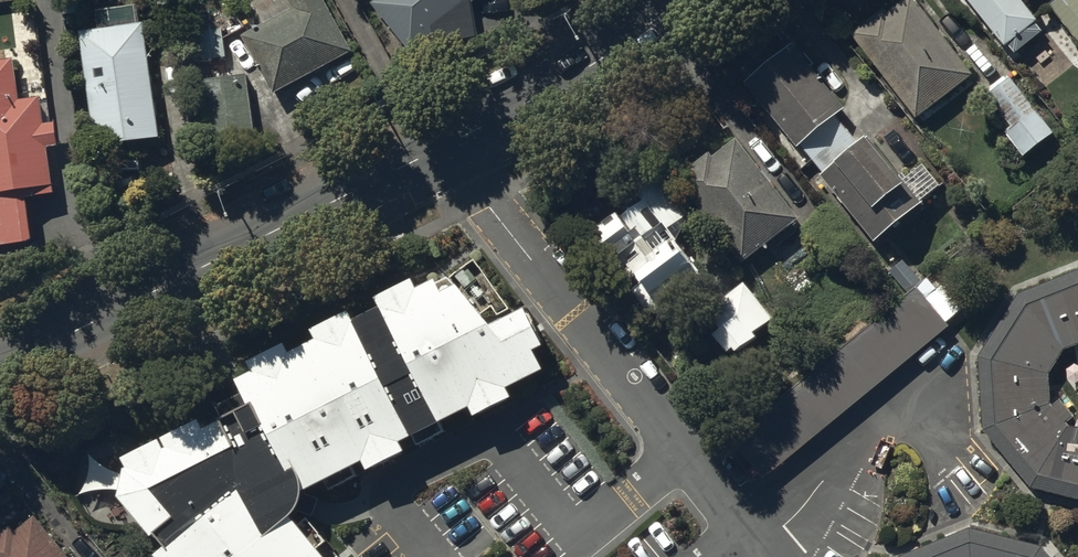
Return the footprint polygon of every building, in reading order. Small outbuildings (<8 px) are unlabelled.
[(242,43),(275,101),(353,57),(320,0),(271,0),(253,10),(265,30),(242,43)] [(370,8),(413,58),(432,42),(433,51),(479,45),(475,8),(484,0),(380,0),(370,8)] [(883,13),(850,39),(917,126),(974,82),(912,0),(888,19),(883,13)] [(1006,55),(1009,52),(1015,60),(1042,38),(1035,29),(1038,27),(1019,3),(1023,0),(963,0),(1006,55)] [(1077,0),(1063,0),(1049,11),(1077,45),(1077,0)] [(138,12),(95,18),(97,36),(80,39),(95,154),(160,146),(145,28),(140,29),(138,12)] [(224,62),(222,30),(200,31),(203,63),(224,62)] [(792,50),(744,89),(798,154),(800,152),(824,180),(820,183),(876,251),(923,212),(867,143),(861,148),(840,122),(847,117),(792,50)] [(0,69),(0,254),(31,251),(27,205),(53,203),(49,154),(57,153),(55,129),(42,131),(39,105),(17,107),(13,68),(0,69)] [(246,81),(201,86),(209,153),(254,148),(246,81)] [(1055,142),(1011,82),(978,106),(1023,166),(1055,142)] [(677,185),(739,268),(797,225),(735,142),(677,185)] [(620,254),(651,305),(694,280),(667,236),(690,223),(669,187),(583,237),(600,266),(620,254)] [(1068,276),(1033,288),(1003,312),(983,343),(973,379),(975,416),(989,451),(1013,480),(1045,500),(1077,507),(1077,437),(1071,435),(1059,426),(1050,414),(1046,400),(1046,385),(1051,371),(1061,360),(1073,352),(1077,351),(1077,275),(1068,276)] [(284,514),(549,386),(523,333),(485,352),(448,277),(220,389),(235,419),(125,473),(118,511),(155,556),(319,556),(284,514)] [(696,325),(729,368),(779,330),(746,287),(696,325)] [(733,444),(763,482),(952,331),(922,294),(733,444)] [(0,541),(0,556),(64,556),(36,524),(17,540),(11,532),(0,541)] [(956,541),(921,554),(917,556),(1039,556),(1033,552),(994,540),(956,541)]
